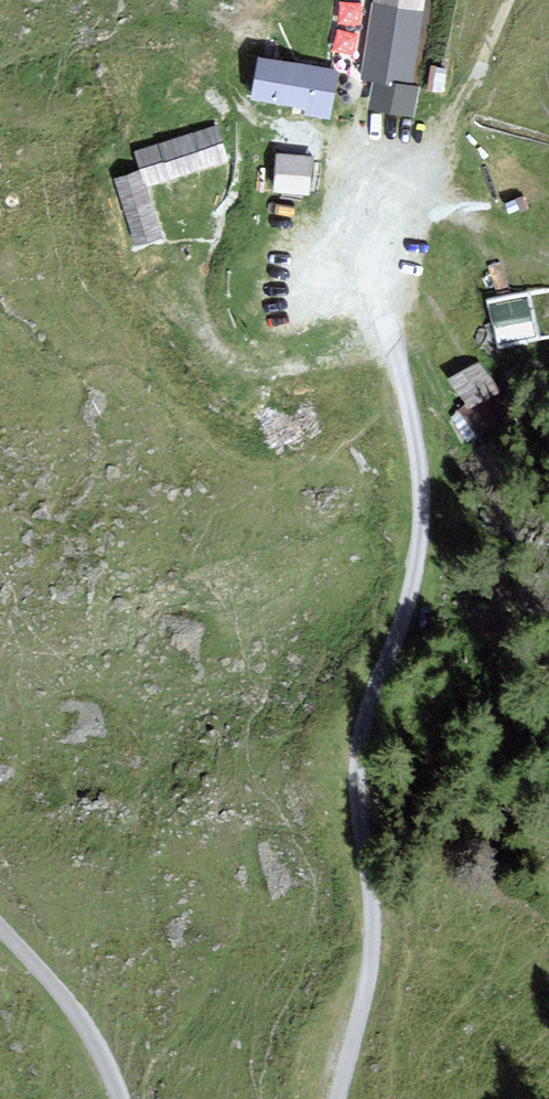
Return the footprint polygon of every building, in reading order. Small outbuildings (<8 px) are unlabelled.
[(365,77),(378,80),(371,107),(411,114),(416,89),(409,87),(422,0),(376,0),(365,77)] [(336,73),(261,61),(255,97),(330,109),(336,73)] [(215,129),(137,154),(143,173),(118,181),(137,241),(161,233),(146,187),(225,161),(215,129)] [(311,160),(279,157),(275,189),(307,192),(311,160)] [(528,295),(489,303),(498,346),(537,339),(528,295)] [(511,413),(479,365),(454,382),(470,406),(452,418),(468,441),(511,413)]
